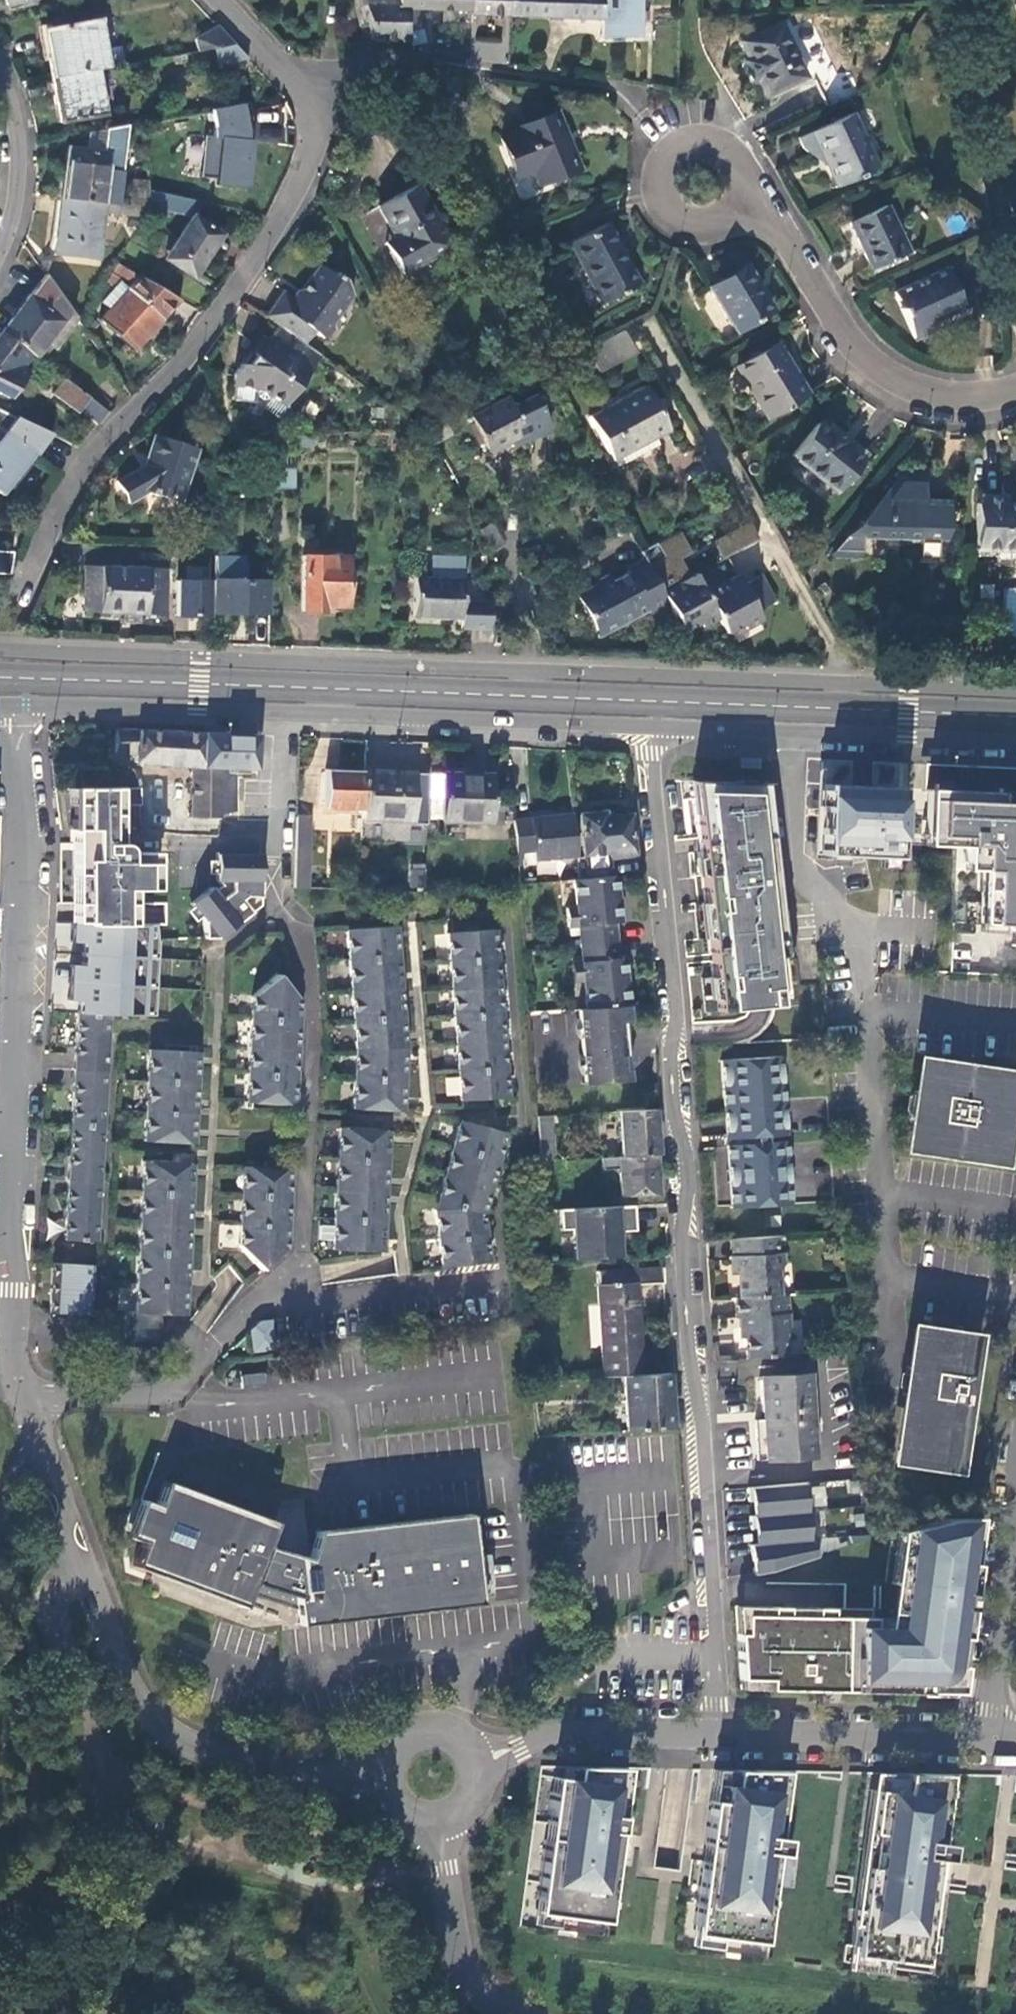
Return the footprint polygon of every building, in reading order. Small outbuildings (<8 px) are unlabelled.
[(411,42),(408,32),(403,7),(399,7),(398,0),(353,0),(355,7),(367,6),(370,26),(372,40),(411,42)] [(469,12),(470,0),(398,0),(399,7),(403,7),(408,32),(427,28),(422,9),(469,12)] [(510,16),(511,0),(470,0),(469,12),(470,15),(510,16)] [(510,16),(601,19),(600,37),(640,36),(641,21),(648,22),(648,11),(642,11),(642,0),(511,0),(510,16)] [(358,27),(370,26),(367,6),(355,7),(358,27)] [(41,32),(48,79),(98,69),(110,67),(101,17),(41,32)] [(805,77),(781,23),(739,40),(748,59),(743,61),(752,80),(756,78),(764,94),(805,77)] [(194,38),(197,52),(214,49),(234,45),(217,25),(194,38)] [(217,64),(247,59),(234,45),(214,49),(217,64)] [(105,116),(98,69),(48,79),(57,124),(105,116)] [(212,138),(219,139),(219,137),(250,140),(252,125),(247,103),(210,110),(214,128),(212,136),(212,138)] [(853,113),(812,132),(821,153),(823,152),(839,184),(878,166),(853,113)] [(578,169),(556,115),(516,130),(517,134),(502,141),(517,179),(533,173),(538,185),(578,169)] [(117,204),(124,126),(84,133),(81,150),(65,150),(59,199),(104,204),(117,204)] [(815,156),(821,153),(812,132),(800,137),(805,148),(815,156)] [(212,138),(212,136),(204,136),(200,178),(213,179),(219,139),(212,138)] [(246,189),(250,140),(219,137),(219,139),(213,179),(212,186),(246,189)] [(131,181),(129,204),(149,206),(149,190),(147,181),(131,181)] [(452,246),(417,186),(379,208),(396,238),(385,245),(402,275),(452,246)] [(186,219),(191,200),(149,190),(149,206),(186,219)] [(102,213),(104,204),(59,199),(52,256),(97,260),(102,213)] [(102,213),(143,217),(149,206),(129,204),(117,204),(104,204),(102,213)] [(907,253),(886,207),(851,224),(872,269),(907,253)] [(193,281),(224,235),(192,213),(161,259),(193,281)] [(638,283),(605,224),(568,243),(601,303),(638,283)] [(758,281),(747,264),(710,287),(737,332),(770,311),(754,283),(758,281)] [(125,282),(131,274),(115,265),(104,283),(110,286),(118,276),(125,282)] [(282,293),(265,316),(277,325),(292,335),(301,323),(313,332),(322,339),(328,338),(334,330),(333,325),(353,296),(346,281),(335,274),(334,276),(319,266),(293,300),(282,293)] [(943,270),(893,293),(913,337),(935,328),(931,321),(961,308),(943,270)] [(76,319),(44,274),(0,333),(0,334),(31,356),(35,358),(45,345),(52,350),(76,319)] [(133,351),(176,300),(136,277),(126,289),(119,283),(100,305),(107,310),(99,321),(133,351)] [(774,309),(758,281),(754,283),(770,311),(774,309)] [(304,344),(313,332),(301,323),(292,335),(304,344)] [(285,404),(320,355),(304,344),(292,335),(277,325),(266,340),(260,336),(233,374),(233,385),(261,388),(285,404)] [(621,333),(586,352),(588,356),(595,367),(597,372),(633,354),(621,333)] [(31,356),(0,334),(0,396),(9,400),(30,372),(23,367),(31,356)] [(811,391),(778,340),(734,365),(766,418),(811,391)] [(571,380),(595,367),(588,356),(565,368),(571,380)] [(96,425),(108,412),(89,398),(63,378),(51,394),(77,413),(78,411),(96,425)] [(645,386),(589,417),(609,453),(633,441),(637,446),(654,437),(668,430),(645,386)] [(470,417),(489,452),(520,436),(523,442),(550,429),(533,396),(511,407),(506,398),(470,417)] [(50,434),(16,416),(6,429),(0,426),(0,495),(1,496),(33,455),(35,455),(50,434)] [(793,455),(837,491),(864,457),(841,438),(844,435),(830,423),(826,427),(820,422),(793,455)] [(659,445),(654,437),(637,446),(633,441),(609,453),(616,467),(659,445)] [(179,501),(195,451),(155,439),(146,465),(117,483),(128,502),(147,492),(179,501)] [(272,469),(272,489),(294,490),(294,470),(272,469)] [(945,546),(945,500),(913,499),(930,470),(901,470),(842,543),(861,545),(862,536),(904,537),(904,544),(920,545),(920,555),(937,556),(938,546),(945,546)] [(1003,503),(1003,497),(980,496),(980,502),(977,502),(975,549),(1015,551),(1015,504),(1003,503)] [(749,523),(712,542),(721,559),(758,539),(749,523)] [(643,558),(661,592),(690,576),(680,558),(691,553),(679,532),(655,543),(640,552),(643,558)] [(9,573),(13,552),(0,551),(0,573),(9,573)] [(346,558),(304,557),(302,612),(323,612),(323,606),(345,607),(346,558)] [(414,578),(413,617),(461,620),(461,629),(487,630),(489,601),(461,599),(463,558),(431,557),(429,579),(414,578)] [(651,619),(670,609),(661,592),(643,558),(625,567),(627,572),(611,581),(607,573),(594,581),(596,583),(575,594),(598,637),(648,612),(651,619)] [(85,612),(99,613),(101,568),(87,567),(85,612)] [(147,569),(101,568),(99,613),(164,615),(165,595),(147,595),(147,569)] [(166,571),(147,569),(147,595),(165,595),(166,571)] [(703,626),(718,618),(704,591),(695,574),(690,576),(661,592),(670,609),(682,633),(700,622),(703,626)] [(737,574),(704,591),(718,618),(726,634),(731,631),(742,625),(745,631),(763,622),(758,611),(776,601),(762,574),(743,584),(737,574)] [(269,579),(213,578),(212,614),(269,615),(269,579)] [(190,816),(219,817),(219,814),(220,768),(203,767),(204,733),(115,729),(115,755),(135,754),(135,763),(192,767),(190,816)] [(256,769),(258,735),(204,733),(203,767),(220,768),(219,814),(235,813),(236,768),(256,769)] [(864,824),(865,806),(899,808),(901,763),(812,759),(810,821),(832,823),(833,818),(849,819),(849,823),(864,824)] [(325,806),(363,807),(364,771),(326,769),(325,806)] [(428,774),(364,771),(363,807),(362,819),(412,821),(412,823),(426,824),(428,774)] [(493,772),(441,771),(440,823),(490,825),(493,772)] [(710,962),(716,1011),(751,1007),(774,1005),(787,1003),(775,892),(762,782),(705,781),(690,781),(697,844),(710,962)] [(136,855),(127,855),(126,853),(126,851),(125,848),(123,846),(120,845),(118,844),(117,805),(139,805),(139,788),(69,788),(69,830),(72,830),(72,844),(72,903),(72,912),(72,926),(87,926),(130,925),(131,925),(131,912),(131,904),(131,891),(155,890),(155,853),(136,853),(136,855)] [(925,789),(922,845),(955,847),(963,847),(962,869),(980,870),(977,922),(1015,924),(1015,793),(925,789)] [(633,855),(630,815),(606,817),(606,811),(580,814),(585,878),(612,876),(610,857),(633,855)] [(312,815),(297,814),(295,859),(309,859),(312,815)] [(535,859),(577,855),(573,814),(515,820),(512,820),(515,852),(534,850),(535,859)] [(212,887),(191,904),(202,917),(205,939),(217,939),(261,904),(261,855),(217,855),(217,881),(221,885),(215,891),(212,887)] [(309,859),(295,859),(294,887),(309,889),(309,859)] [(537,874),(565,874),(565,862),(537,862),(537,874)] [(408,865),(410,888),(425,887),(424,864),(408,865)] [(578,944),(616,941),(614,922),(620,921),(616,882),(616,876),(612,876),(585,878),(571,880),(573,906),(565,907),(568,929),(577,928),(578,944)] [(397,932),(397,924),(345,928),(348,962),(350,991),(353,1021),(354,1054),(352,1078),(350,1109),(403,1111),(404,1106),(404,1097),(406,1062),(407,1056),(407,1047),(407,1042),(406,1034),(403,1000),(402,992),(402,982),(401,974),(398,939),(397,932)] [(156,946),(155,925),(131,925),(130,925),(129,946),(156,946)] [(77,1014),(87,926),(72,926),(56,926),(51,1013),(75,1013),(77,1014)] [(495,929),(445,933),(447,960),(449,985),(451,1014),(454,1043),(456,1070),(458,1101),(509,1097),(495,929)] [(584,1009),(615,1007),(628,1006),(624,957),(617,958),(616,941),(578,944),(579,960),(571,961),(573,983),(581,982),(584,1009)] [(295,1106),(300,999),(276,973),(250,996),(249,1016),(247,1048),(246,1073),(245,1103),(295,1106)] [(629,1021),(628,1006),(615,1007),(616,1023),(629,1021)] [(616,1023),(615,1007),(584,1009),(576,1009),(580,1049),(583,1084),(622,1080),(621,1069),(620,1069),(619,1056),(622,1056),(621,1043),(620,1030),(617,1030),(616,1023)] [(75,1013),(69,1112),(103,1114),(109,1015),(77,1014),(75,1013)] [(144,1115),(143,1141),(194,1143),(194,1137),(195,1130),(196,1108),(197,1099),(199,1065),(200,1057),(200,1050),(147,1048),(144,1115)] [(784,1099),(781,1056),(720,1060),(723,1116),(724,1127),(725,1138),(752,1136),(752,1143),(725,1145),(729,1206),(729,1208),(763,1206),(783,1205),(790,1204),(789,1184),(787,1144),(787,1141),(768,1142),(767,1135),(786,1134),(785,1123),(784,1099)] [(1015,1085),(1015,1071),(914,1056),(899,1152),(1003,1168),(1015,1085)] [(616,1111),(619,1157),(659,1155),(655,1109),(616,1111)] [(62,1241),(96,1242),(103,1114),(69,1112),(69,1127),(62,1241)] [(537,1116),(541,1161),(556,1160),(553,1115),(537,1116)] [(504,1134),(459,1121),(452,1147),(445,1174),(437,1201),(435,1211),(438,1237),(441,1266),(487,1261),(482,1213),(504,1134)] [(389,1144),(390,1130),(338,1126),(336,1159),(334,1190),(332,1219),(330,1249),(383,1252),(384,1240),(386,1205),(386,1197),(387,1186),(387,1179),(389,1144)] [(725,1143),(725,1145),(752,1143),(752,1136),(725,1138),(725,1143)] [(619,1157),(618,1157),(620,1198),(661,1194),(659,1155),(619,1157)] [(194,1169),(194,1162),(141,1159),(139,1193),(137,1224),(136,1249),(132,1307),(127,1307),(126,1326),(159,1328),(161,1314),(184,1316),(188,1270),(190,1236),(190,1229),(191,1219),(191,1211),(193,1176),(194,1169)] [(290,1167),(240,1165),(239,1195),(237,1223),(236,1245),(261,1269),(286,1248),(290,1167)] [(547,1206),(546,1186),(532,1186),(532,1192),(525,1192),(525,1207),(547,1206)] [(574,1230),(575,1260),(621,1257),(619,1231),(637,1230),(636,1205),(562,1209),(562,1230),(574,1230)] [(735,1274),(737,1299),(780,1297),(779,1270),(784,1263),(784,1252),(777,1252),(776,1235),(766,1236),(730,1239),(730,1256),(728,1256),(730,1275),(735,1274)] [(50,1313),(90,1316),(93,1265),(52,1264),(50,1313)] [(597,1284),(638,1282),(638,1284),(663,1283),(662,1266),(637,1268),(621,1269),(596,1270),(597,1284)] [(638,1282),(597,1284),(595,1285),(601,1377),(624,1375),(643,1374),(638,1284),(638,1282)] [(743,1338),(745,1359),(788,1356),(786,1333),(791,1328),(789,1296),(780,1297),(737,1299),(735,1299),(735,1318),(738,1318),(739,1335),(739,1338),(743,1338)] [(273,1348),(270,1319),(259,1320),(248,1329),(250,1351),(273,1348)] [(959,1475),(979,1334),(960,1331),(929,1327),(908,1324),(893,1426),(887,1465),(904,1468),(941,1473),(959,1475)] [(624,1375),(627,1431),(672,1428),(671,1413),(669,1372),(643,1374),(624,1375)] [(816,1459),(810,1372),(757,1375),(759,1416),(759,1421),(755,1421),(757,1459),(763,1459),(762,1462),(816,1459)] [(730,1379),(717,1380),(718,1390),(731,1389),(730,1379)] [(871,1421),(870,1403),(859,1404),(860,1422),(871,1421)] [(749,1516),(810,1512),(808,1482),(747,1487),(749,1516)] [(245,1594),(264,1544),(272,1523),(165,1484),(157,1506),(147,1503),(142,1501),(128,1535),(143,1541),(133,1566),(155,1574),(240,1607),(245,1594)] [(810,1512),(749,1516),(750,1545),(813,1539),(810,1512)] [(313,1532),(306,1559),(295,1609),(296,1625),(477,1603),(468,1513),(313,1532)] [(947,1520),(897,1532),(887,1611),(885,1627),(871,1626),(871,1617),(843,1617),(842,1691),(924,1692),(924,1697),(956,1697),(956,1693),(961,1693),(965,1668),(961,1666),(971,1587),(980,1519),(947,1520)] [(813,1539),(750,1545),(752,1575),(819,1556),(814,1539),(813,1539)] [(295,1609),(306,1559),(264,1544),(245,1594),(295,1609)] [(829,1609),(734,1606),(740,1690),(811,1691),(817,1691),(842,1691),(843,1617),(829,1616),(829,1609)] [(50,1667),(48,1651),(36,1653),(39,1669),(50,1667)] [(571,1779),(551,1777),(534,1912),(602,1922),(613,1839),(615,1832),(630,1835),(632,1818),(619,1817),(625,1768),(573,1767),(571,1779)] [(782,1771),(733,1770),(730,1786),(720,1784),(718,1802),(708,1800),(701,1851),(690,1933),(759,1942),(767,1883),(775,1884),(781,1837),(773,1836),(782,1771)] [(945,1774),(872,1773),(857,1877),(845,1969),(884,1974),(885,1967),(927,1973),(942,1862),(945,1843),(936,1842),(945,1774)] [(44,1785),(40,1796),(54,1802),(59,1790),(44,1785)] [(1004,1869),(1015,1870),(1015,1855),(1006,1854),(1004,1869)]
